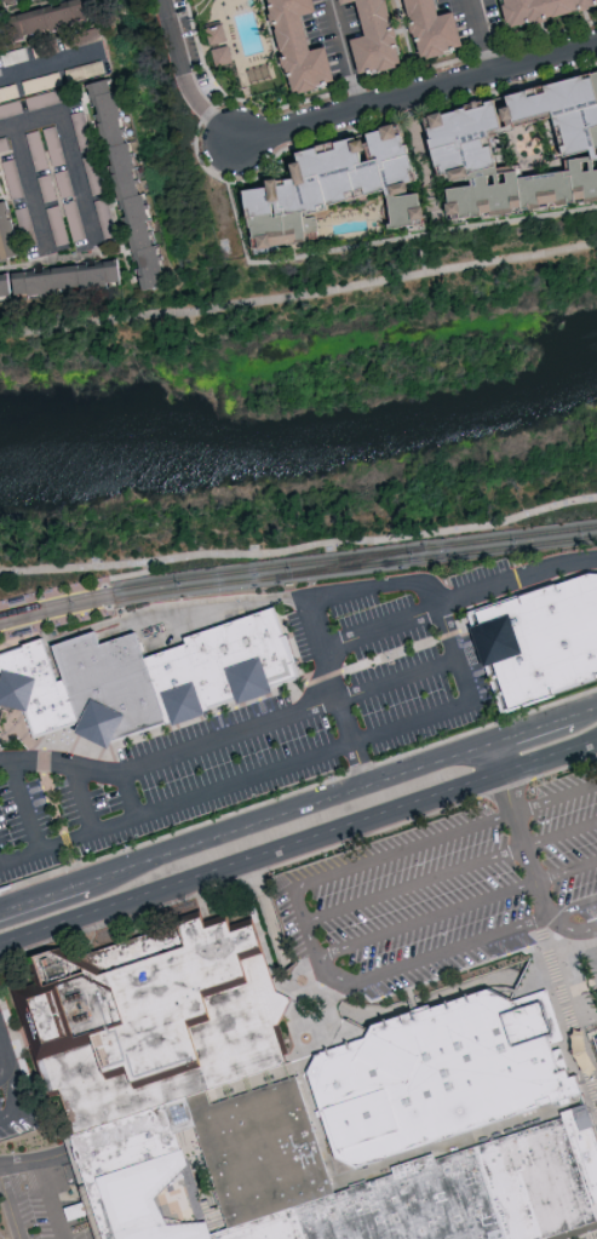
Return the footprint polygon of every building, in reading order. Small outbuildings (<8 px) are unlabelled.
[(26,38),(97,21),(92,0),(77,0),(20,14),(26,38)] [(322,84),(313,48),(298,52),(288,16),(303,12),(300,0),(255,0),(271,61),(271,60),(280,95),(322,84)] [(329,5),(343,1),(353,37),(338,41),(347,77),(389,66),(383,44),(385,43),(380,24),(378,25),(371,0),(327,0),(329,5)] [(405,61),(434,54),(433,50),(450,46),(442,12),(426,16),(422,0),(392,0),(405,61)] [(495,26),(596,5),(596,0),(490,0),(495,26)] [(339,40),(351,36),(342,2),(322,8),(327,29),(336,26),(339,40)] [(299,51),(314,47),(305,13),(290,17),(299,51)] [(220,41),(217,25),(201,29),(204,44),(220,41)] [(29,60),(26,45),(9,48),(7,36),(1,37),(0,30),(0,49),(1,49),(4,65),(29,60)] [(227,62),(223,45),(206,49),(210,66),(227,62)] [(106,74),(104,60),(66,66),(68,80),(106,74)] [(487,94),(492,123),(540,114),(550,171),(514,178),(511,166),(483,171),(465,141),(483,130),(478,104),(408,117),(415,155),(425,173),(448,169),(457,186),(432,190),(451,222),(596,196),(596,73),(487,94)] [(172,283),(119,76),(93,83),(146,289),(172,283)] [(96,146),(84,109),(71,113),(83,150),(96,146)] [(313,205),(388,193),(387,184),(394,183),(384,126),(348,132),(351,149),(341,151),(339,141),(282,151),(287,181),(256,186),(265,236),(270,236),(271,245),(319,237),(313,205)] [(9,137),(0,138),(0,151),(11,150),(9,137)] [(91,193),(105,192),(100,154),(87,156),(91,193)] [(3,160),(13,197),(25,195),(15,157),(3,160)] [(379,227),(409,222),(405,194),(375,199),(379,227)] [(24,254),(14,199),(0,202),(0,259),(24,254)] [(21,232),(34,230),(30,205),(17,207),(21,232)] [(95,293),(129,277),(128,257),(109,258),(109,265),(89,267),(88,264),(0,270),(1,279),(0,279),(0,299),(95,293)] [(589,573),(596,574),(596,684),(547,700),(507,713),(493,669),(486,670),(476,641),(473,633),(466,613),(473,610),(546,586),(589,573)] [(24,712),(0,704),(0,654),(23,648),(22,644),(45,637),(47,648),(94,631),(99,644),(134,632),(144,659),(185,644),(183,638),(275,607),(285,636),(288,635),(303,677),(271,687),(272,693),(237,705),(235,699),(209,710),(205,715),(173,727),(166,724),(114,742),(110,750),(74,733),(78,725),(34,740),(24,712)] [(589,1106),(596,1131),(596,1232),(576,1238),(98,1238),(90,1216),(70,1222),(67,1209),(86,1203),(63,1134),(70,1131),(59,1096),(51,1099),(16,991),(44,981),(35,956),(59,948),(78,958),(205,916),(208,929),(254,914),(280,992),(293,999),(281,1025),(276,1026),(288,1065),(208,1091),(213,1106),(298,1077),(337,1194),(397,1175),(395,1169),(436,1154),(438,1160),(566,1118),(564,1114),(589,1106)] [(317,1055),(367,1038),(375,1025),(431,1005),(432,1009),(493,988),(517,1000),(550,990),(566,1040),(553,1045),(555,1051),(564,1049),(572,1071),(569,1071),(572,1078),(580,1075),(582,1084),(581,1084),(586,1100),(576,1102),(575,1097),(572,1099),(573,1105),(563,1107),(561,1102),(358,1170),(338,1159),(323,1117),(320,1118),(317,1112),(322,1111),(309,1073),(317,1055)]
